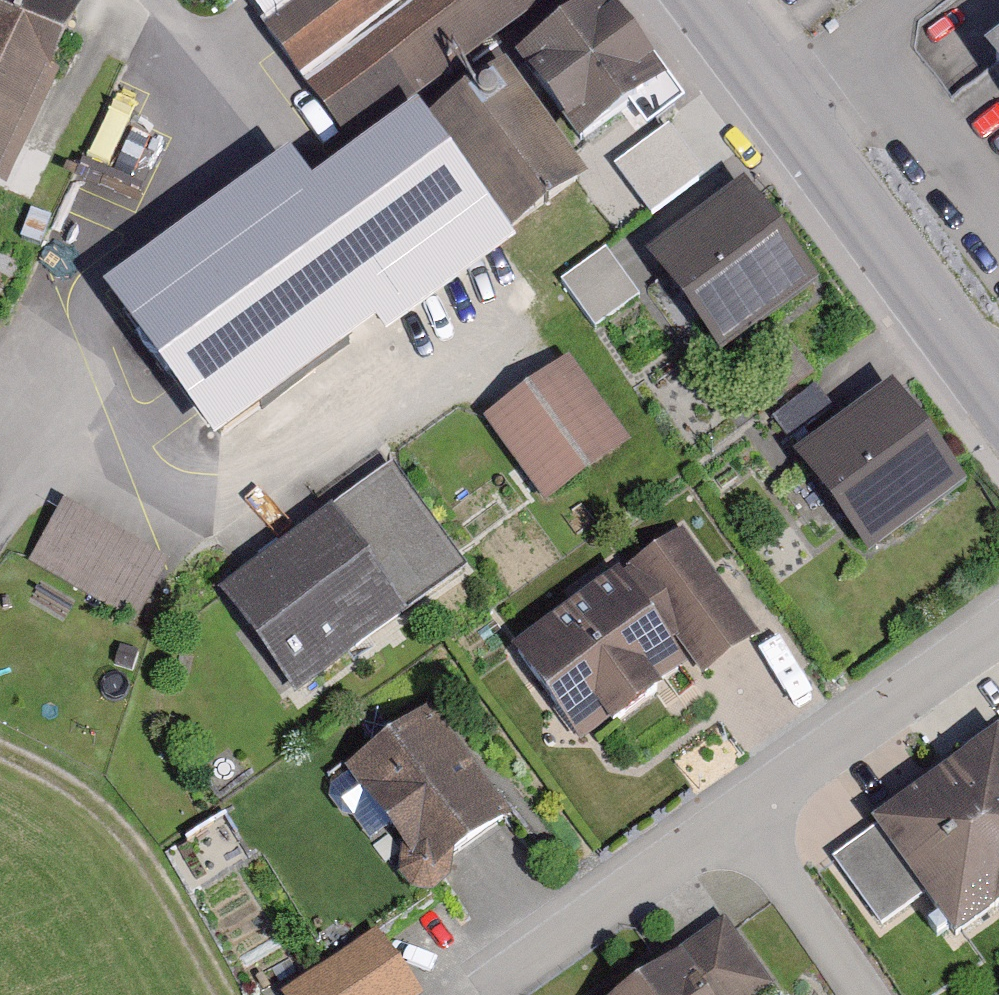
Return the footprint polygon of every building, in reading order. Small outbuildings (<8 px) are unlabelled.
[(7,185),(63,62),(49,56),(74,0),(0,0),(0,182),(7,185)] [(263,17),(287,0),(251,0),(263,17)] [(399,0),(287,0),(263,17),(299,69),(399,0)] [(355,148),(567,0),(399,0),(299,69),(355,148)] [(517,52),(577,138),(631,100),(664,76),(652,60),(609,0),(591,0),(517,52)] [(652,60),(664,76),(631,100),(635,106),(672,80),(656,57),(652,60)] [(556,192),(571,149),(507,59),(423,119),(502,231),(556,192)] [(977,79),(998,108),(998,63),(977,79)] [(186,89),(130,67),(85,180),(142,202),(186,89)] [(376,163),(478,306),(530,269),(502,231),(423,119),(371,155),(376,163)] [(376,163),(315,205),(403,329),(417,349),(478,306),(376,163)] [(809,270),(732,172),(636,248),(713,345),(809,270)] [(310,198),(140,318),(233,449),(403,329),(315,205),(310,198)] [(608,248),(561,281),(594,327),(640,294),(608,248)] [(628,440),(568,354),(482,414),(543,500),(628,440)] [(892,381),(795,452),(867,551),(964,480),(892,381)] [(775,414),(792,438),(833,409),(815,385),(775,414)] [(333,508),(406,608),(466,564),(393,464),(333,508)] [(170,569),(64,508),(33,563),(139,624),(170,569)] [(333,508),(221,588),(295,689),(406,608),(333,508)] [(758,633),(683,527),(630,564),(676,631),(704,670),(758,633)] [(630,564),(623,569),(669,636),(676,631),(630,564)] [(623,569),(513,646),(576,736),(607,714),(611,720),(656,688),(652,683),(686,659),(669,636),(623,569)] [(511,815),(430,704),(350,762),(405,837),(401,871),(413,887),(434,889),(450,875),(452,858),(511,815)] [(843,855),(886,935),(938,902),(970,949),(998,930),(998,747),(843,855)] [(711,994),(758,994),(770,987),(727,921),(682,951),(685,955),(711,994)] [(290,994),(420,994),(380,934),(289,993),(290,994)] [(625,994),(711,994),(685,955),(625,994)]
